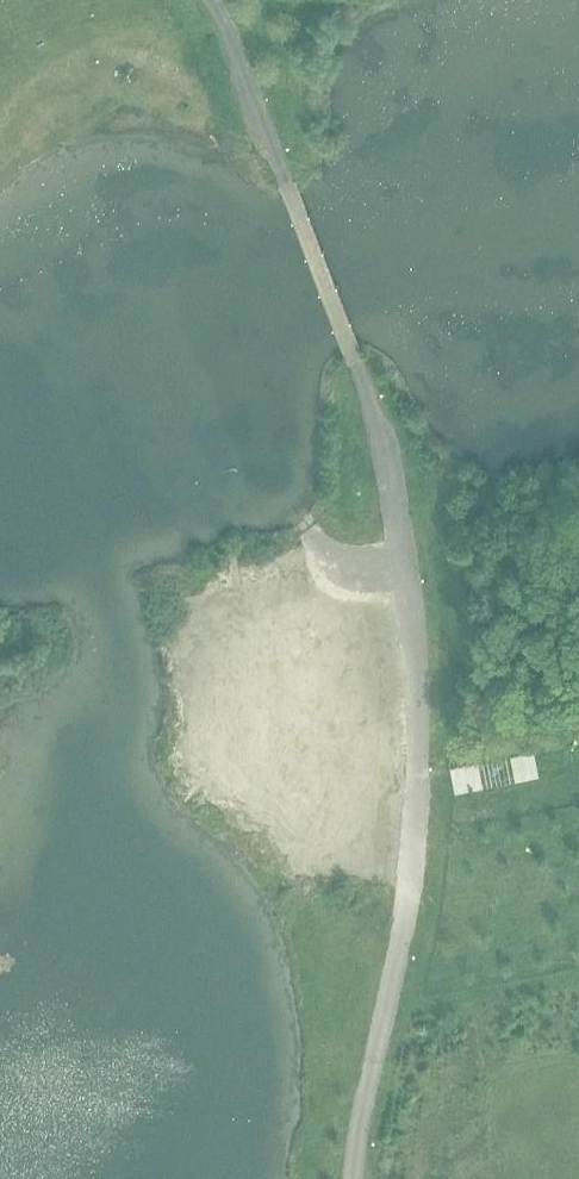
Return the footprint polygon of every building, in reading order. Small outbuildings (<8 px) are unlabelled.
[(335,878),(336,852),(325,852),(323,877),(335,878)]
